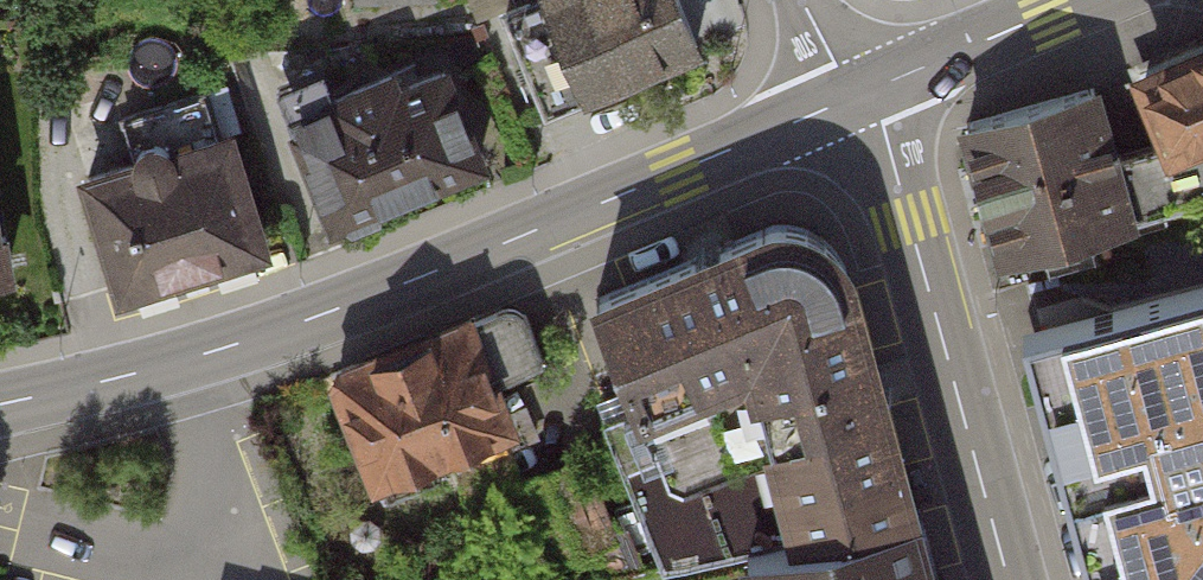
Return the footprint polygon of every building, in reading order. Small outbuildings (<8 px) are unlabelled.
[(552,110),(707,45),(688,0),(526,0),(509,7),(552,110)] [(1122,81),(1156,164),(1196,148),(1202,155),(1202,48),(1122,81)] [(297,114),(340,224),(490,166),(447,55),(297,114)] [(1096,82),(960,119),(996,248),(1131,211),(1096,82)] [(85,177),(119,296),(279,250),(246,132),(85,177)] [(12,277),(0,187),(0,279),(12,277)] [(783,544),(908,511),(846,275),(826,247),(790,232),(751,234),(591,296),(622,413),(740,382),(783,544)] [(1082,579),(1201,579),(1202,578),(1202,278),(1014,330),(1082,579)] [(512,428),(465,315),(320,376),(368,489),(512,428)] [(908,511),(783,544),(735,556),(741,579),(927,579),(908,511)]
